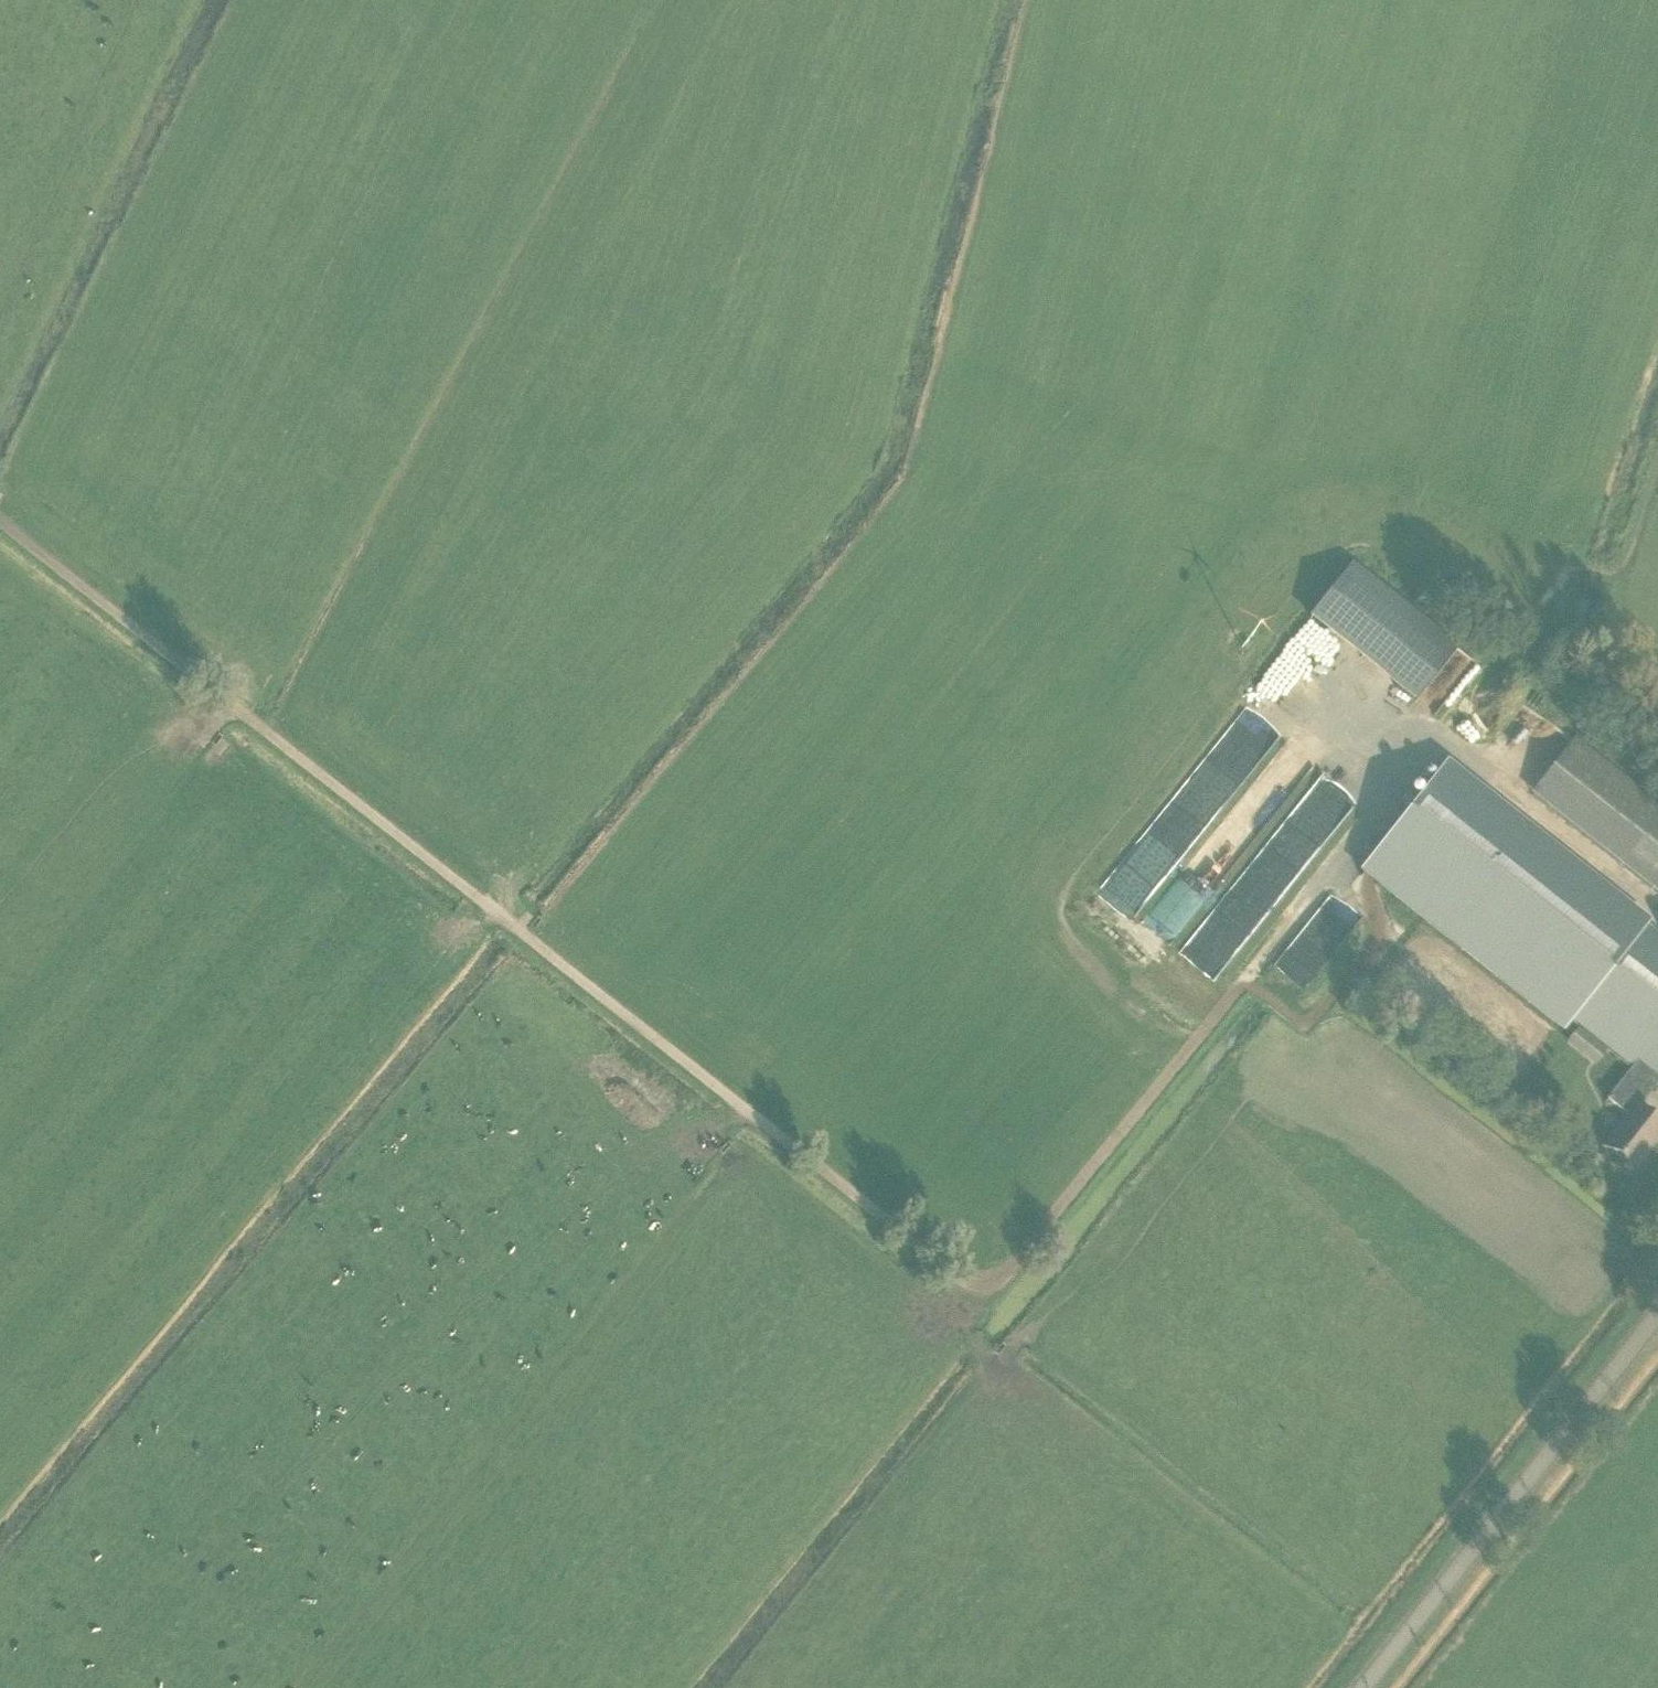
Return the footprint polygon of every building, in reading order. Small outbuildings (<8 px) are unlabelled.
[(1574,740),(1529,796),(1657,898),(1657,806),(1574,740)] [(1512,820),(1479,861),(1446,836),(1404,888),(1632,1068),(1606,1101),(1627,1117),(1602,1148),(1630,1170),(1657,1135),(1657,1128),(1636,1110),(1655,1086),(1656,1087),(1657,1085),(1657,935),(1512,820)] [(1253,889),(1265,895),(1273,878),(1261,872),(1253,889)] [(1390,908),(1354,955),(1379,973),(1414,926),(1390,908)]
